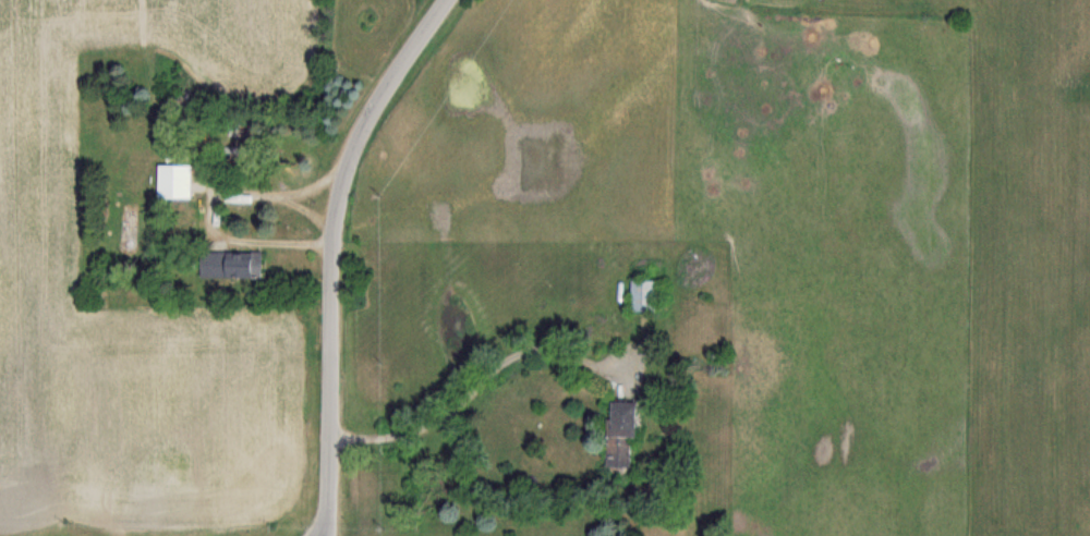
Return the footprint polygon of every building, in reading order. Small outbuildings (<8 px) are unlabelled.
[(154,199),(188,199),(188,166),(154,166),(154,199)] [(261,280),(261,253),(197,252),(197,278),(261,280)] [(629,280),(629,312),(659,312),(659,280),(629,280)] [(605,466),(631,466),(631,401),(605,401),(605,466)]
